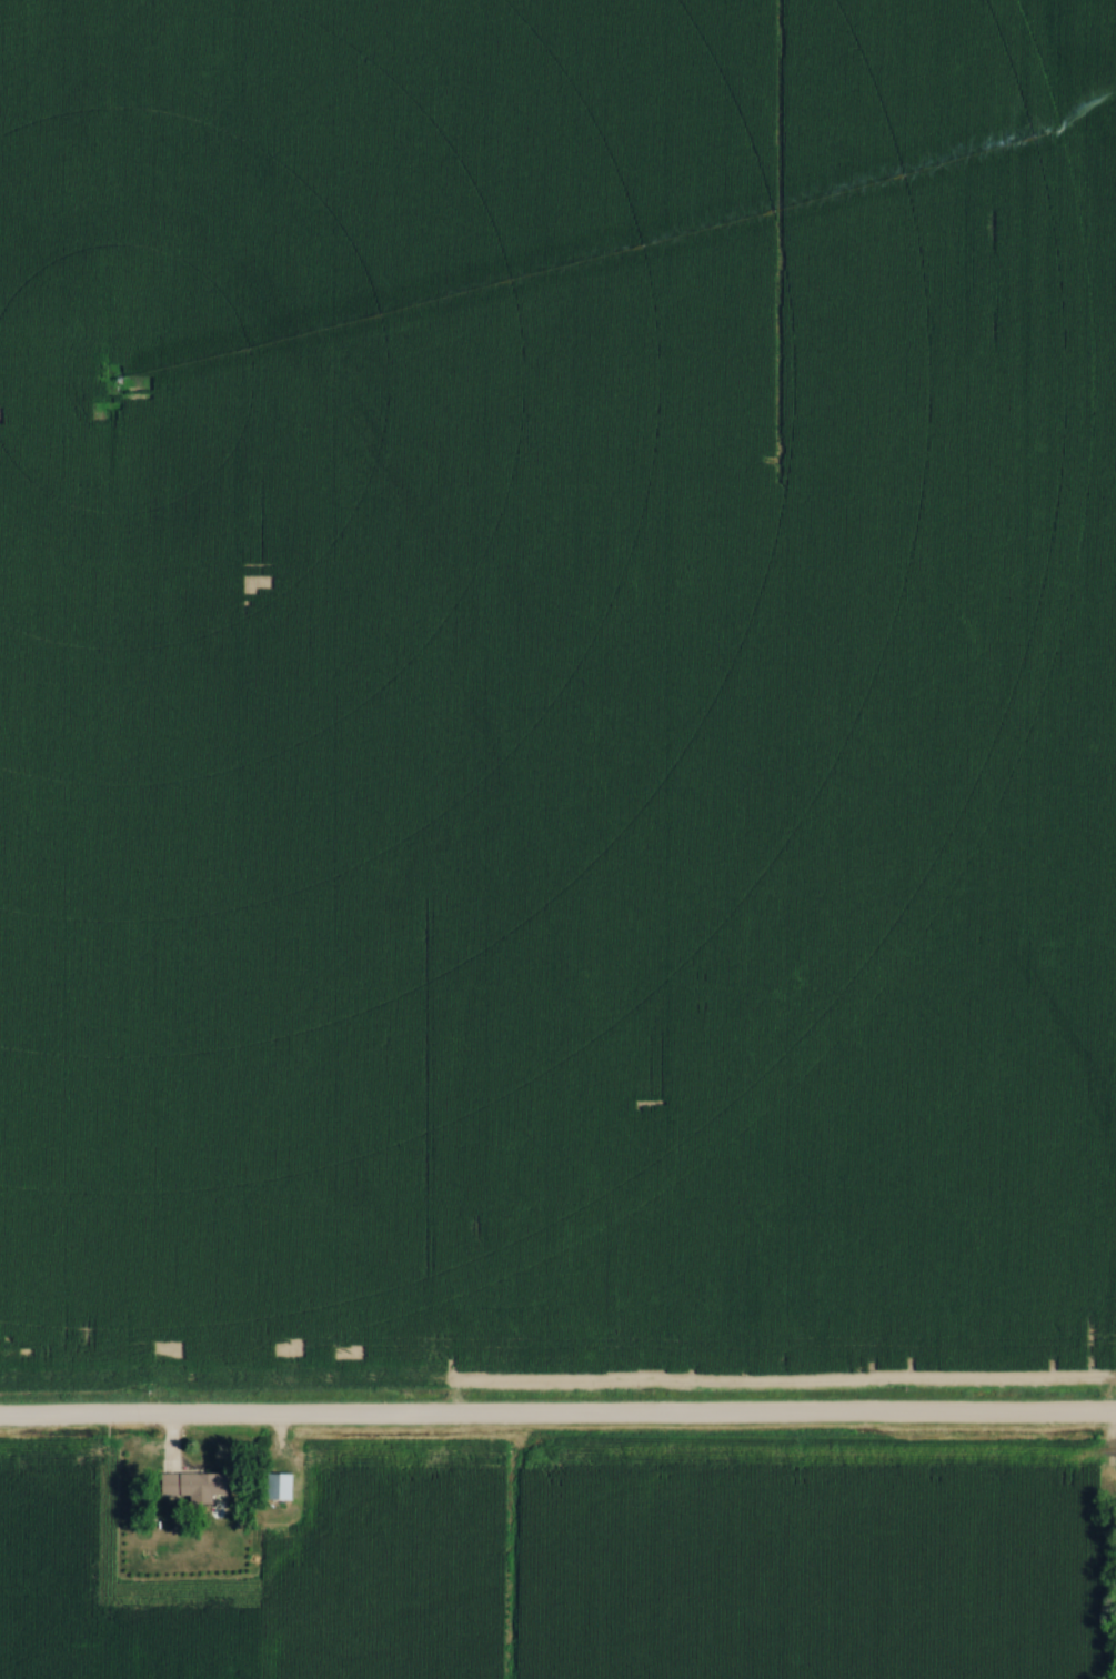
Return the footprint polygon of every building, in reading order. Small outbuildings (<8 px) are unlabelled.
[(230,1501),(230,1471),(163,1472),(163,1501),(230,1501)] [(292,1497),(292,1472),(269,1472),(269,1497),(292,1497)]
